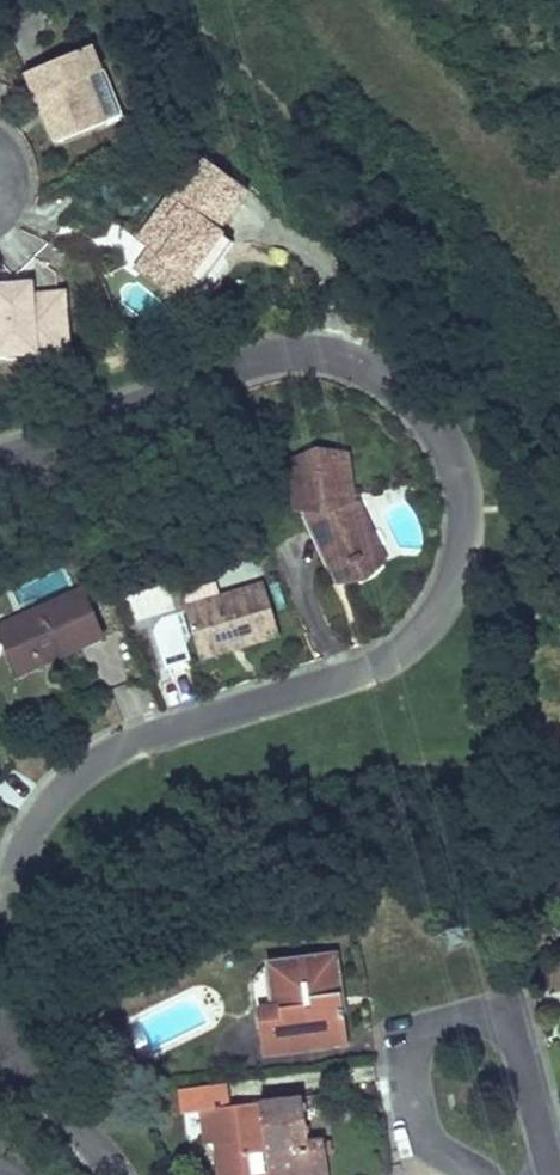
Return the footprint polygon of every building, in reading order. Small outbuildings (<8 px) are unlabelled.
[(89,37),(25,67),(36,93),(44,89),(52,106),(46,109),(57,135),(121,105),(89,37)] [(44,89),(36,93),(44,110),(46,109),(52,106),(44,89)] [(151,244),(135,264),(160,282),(175,261),(187,270),(209,241),(197,232),(207,218),(217,226),(248,184),(201,149),(137,233),(151,244)] [(186,301),(231,236),(217,226),(207,218),(197,232),(209,241),(187,270),(175,261),(160,282),(186,301)] [(32,346),(32,350),(64,348),(62,309),(67,308),(66,291),(28,292),(16,293),(14,282),(0,283),(0,348),(32,346)] [(16,293),(28,292),(27,282),(14,282),(16,293)] [(393,330),(376,321),(370,333),(388,342),(393,330)] [(310,451),(289,453),(295,504),(299,503),(308,502),(336,562),(350,555),(351,557),(363,552),(361,550),(376,543),(363,515),(354,506),(346,447),(324,449),(324,443),(310,445),(310,451)] [(299,503),(328,566),(336,562),(308,502),(299,503)] [(336,562),(342,575),(366,575),(383,556),(376,543),(361,550),(363,552),(351,557),(350,555),(336,562)] [(278,628),(262,576),(183,600),(199,651),(278,628)] [(0,620),(0,629),(18,668),(43,657),(40,649),(47,645),(51,653),(103,630),(81,582),(0,620)] [(133,621),(175,611),(168,583),(127,592),(133,621)] [(179,620),(156,625),(167,676),(190,671),(179,620)] [(40,649),(43,657),(51,653),(47,645),(40,649)] [(334,994),(330,955),(273,962),(273,966),(265,967),(258,971),(253,978),(251,988),(254,1011),(260,1010),(265,1054),(333,1046),(326,996),(334,994)] [(334,994),(326,996),(333,1046),(348,1044),(341,994),(334,994)] [(259,1103),(268,1174),(328,1174),(323,1139),(308,1140),(302,1097),(259,1103)] [(202,1110),(205,1143),(217,1142),(220,1174),(268,1174),(259,1103),(202,1110)]
